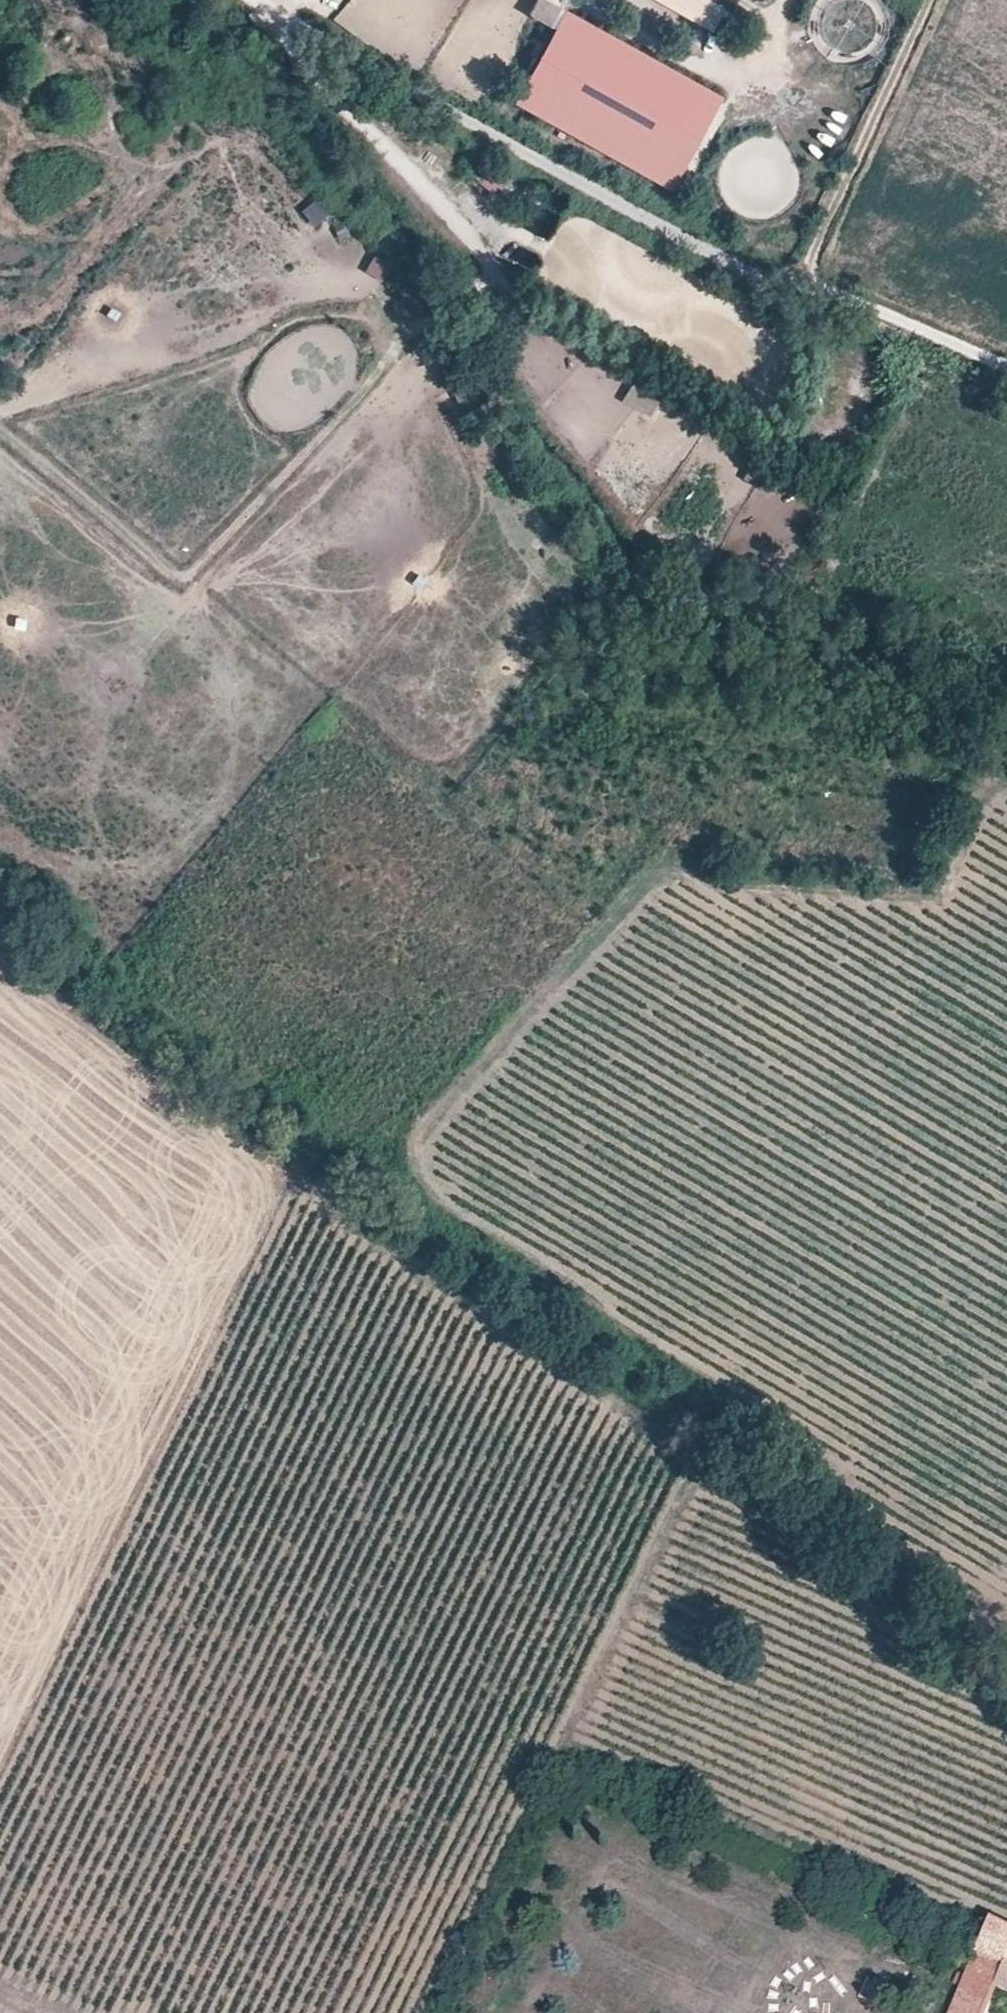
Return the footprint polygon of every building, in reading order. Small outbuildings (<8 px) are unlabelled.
[(713,35),(726,12),(706,0),(652,0),(713,35)] [(726,101),(568,14),(516,108),(674,194),(726,101)] [(312,226),(328,218),(319,202),(303,210),(312,226)] [(653,419),(662,399),(631,386),(622,406),(653,419)] [(988,1916),(974,1952),(948,2012),(984,2012),(996,1987),(1006,1993),(1006,1926),(988,1916)]
